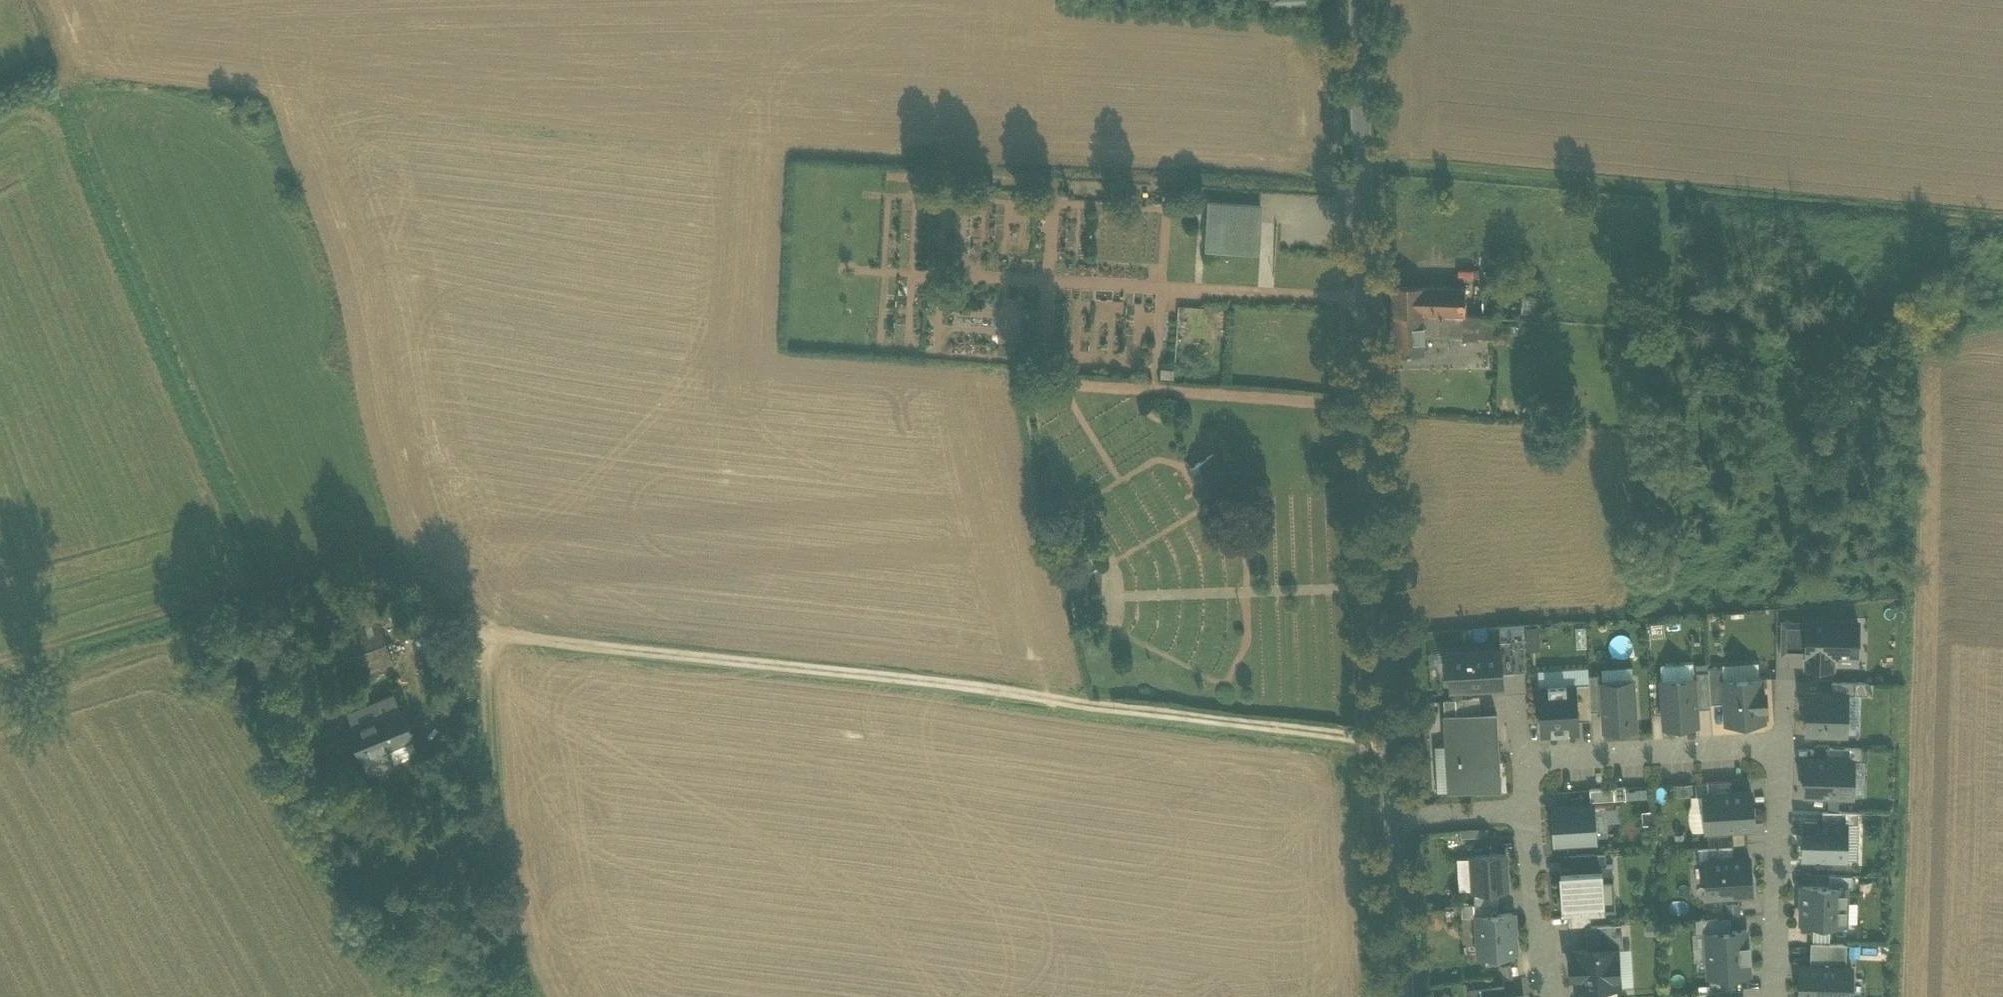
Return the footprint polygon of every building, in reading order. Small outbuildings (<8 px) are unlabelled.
[(1208,200),(1208,202),(1261,205),(1260,224),(1255,223),(1253,254),(1260,255),(1263,203),(1208,200)] [(1211,252),(1253,254),(1255,223),(1260,224),(1261,205),(1208,202),(1207,220),(1213,221),(1211,252)] [(1205,251),(1211,252),(1213,221),(1207,220),(1205,251)] [(1391,314),(1423,314),(1422,286),(1391,285),(1391,314)] [(1422,285),(1422,286),(1423,314),(1441,315),(1442,315),(1442,286),(1422,285)] [(1442,286),(1442,315),(1460,315),(1464,315),(1464,286),(1442,286)] [(1538,296),(1522,295),(1521,313),(1537,314),(1538,296)] [(1424,353),(1424,332),(1423,314),(1391,314),(1392,353),(1424,353)] [(1441,315),(1423,314),(1424,332),(1440,333),(1441,315)] [(1461,334),(1460,315),(1442,315),(1441,315),(1440,333),(1461,334)] [(1461,338),(1477,339),(1478,319),(1479,316),(1464,315),(1460,315),(1461,334),(1461,338)] [(1213,453),(1209,456),(1216,466),(1219,464),(1213,453)] [(309,648),(323,686),(343,679),(359,672),(394,660),(379,623),(404,614),(396,595),(357,610),(364,628),(309,648)] [(1783,653),(1807,653),(1809,621),(1783,620),(1783,652),(1783,653)] [(1809,620),(1809,621),(1807,653),(1807,666),(1833,667),(1833,654),(1858,655),(1858,621),(1809,620)] [(1500,635),(1524,634),(1524,626),(1523,622),(1499,624),(1500,635)] [(1539,625),(1524,626),(1524,634),(1525,650),(1541,649),(1539,625)] [(1587,647),(1586,626),(1574,626),(1576,647),(1587,647)] [(1501,648),(1502,672),(1526,670),(1525,650),(1524,634),(1500,635),(1501,648)] [(1451,686),(1503,684),(1502,672),(1501,648),(1444,651),(1445,675),(1450,675),(1451,686)] [(1445,675),(1444,651),(1428,652),(1430,676),(1445,675)] [(1661,679),(1695,677),(1694,671),(1693,661),(1660,663),(1661,679)] [(1722,666),(1723,679),(1759,677),(1758,661),(1722,663),(1722,666)] [(1602,673),(1602,681),(1633,680),(1633,666),(1601,667),(1602,673)] [(1711,703),(1725,702),(1723,679),(1722,666),(1708,667),(1708,670),(1711,703)] [(1538,670),(1539,685),(1575,683),(1589,682),(1589,674),(1588,667),(1538,670)] [(1711,707),(1711,703),(1708,670),(1694,671),(1695,677),(1697,708),(1711,707)] [(359,672),(343,679),(356,709),(370,704),(372,703),(359,672)] [(1589,674),(1589,682),(1591,710),(1603,709),(1601,682),(1602,681),(1602,673),(1589,674)] [(1726,722),(1764,719),(1763,706),(1766,706),(1765,690),(1762,690),(1761,676),(1759,677),(1723,679),(1725,702),(1726,722)] [(1697,708),(1695,677),(1661,679),(1664,726),(1676,725),(1685,724),(1698,723),(1697,708)] [(1633,680),(1602,681),(1601,682),(1603,709),(1604,729),(1636,727),(1633,680)] [(1831,680),(1831,692),(1847,692),(1862,692),(1867,693),(1867,681),(1831,680)] [(1589,682),(1575,683),(1577,719),(1591,718),(1591,710),(1589,682)] [(1578,731),(1577,719),(1575,683),(1539,685),(1542,733),(1578,731)] [(1807,691),(1806,732),(1846,732),(1847,692),(1831,692),(1807,691)] [(1862,692),(1847,692),(1846,732),(1861,733),(1862,692)] [(372,703),(370,704),(356,709),(350,712),(356,728),(353,730),(370,772),(394,762),(388,746),(412,736),(401,710),(394,693),(372,703)] [(1444,714),(1480,712),(1479,697),(1444,699),(1444,714)] [(1434,700),(1411,701),(1412,713),(1434,712),(1434,700)] [(1449,790),(1500,787),(1499,760),(1493,761),(1492,748),(1498,748),(1496,712),(1445,715),(1446,744),(1449,790)] [(1685,724),(1676,725),(1677,733),(1686,732),(1685,724)] [(412,736),(388,746),(394,762),(418,752),(412,736)] [(1437,791),(1449,790),(1446,744),(1434,745),(1437,791)] [(1826,745),(1825,758),(1853,758),(1861,759),(1862,746),(1826,745)] [(1806,757),(1805,793),(1852,794),(1853,758),(1825,758),(1806,757)] [(1861,759),(1853,758),(1852,794),(1865,794),(1866,759),(1861,759)] [(1695,794),(1703,794),(1703,793),(1732,792),(1731,780),(1695,782),(1695,794)] [(1691,795),(1695,794),(1695,782),(1675,783),(1676,796),(1691,795)] [(1626,786),(1590,788),(1591,800),(1627,798),(1626,786)] [(1705,829),(1753,826),(1751,790),(1732,792),(1703,793),(1703,794),(1705,829)] [(1705,829),(1703,794),(1695,794),(1691,795),(1691,802),(1688,809),(1688,814),(1688,821),(1690,827),(1692,830),(1705,829)] [(1594,804),(1553,807),(1555,843),(1596,840),(1596,836),(1594,808),(1594,804)] [(1606,807),(1594,808),(1596,836),(1608,835),(1606,807)] [(1822,809),(1822,821),(1846,822),(1858,822),(1858,810),(1822,809)] [(1804,821),(1803,857),(1846,858),(1846,822),(1822,821),(1804,821)] [(1846,822),(1846,858),(1857,858),(1858,822),(1846,822)] [(1697,860),(1703,859),(1734,857),(1733,843),(1697,846),(1697,860)] [(1570,854),(1571,871),(1591,870),(1596,864),(1607,863),(1606,851),(1570,854)] [(1506,853),(1472,855),(1472,857),(1474,889),(1474,891),(1498,890),(1508,889),(1506,853)] [(1703,859),(1706,895),(1752,892),(1749,856),(1734,857),(1703,859)] [(1474,889),(1472,857),(1456,858),(1458,890),(1474,889)] [(1613,863),(1607,863),(1596,864),(1591,870),(1602,869),(1603,881),(1614,880),(1613,863)] [(1564,914),(1571,913),(1581,913),(1581,910),(1589,910),(1598,909),(1601,912),(1604,909),(1603,893),(1603,881),(1602,869),(1591,870),(1571,871),(1561,872),(1564,914)] [(1828,873),(1828,885),(1846,886),(1852,886),(1853,874),(1828,873)] [(1614,880),(1603,881),(1603,893),(1612,900),(1604,909),(1616,909),(1614,880)] [(1801,921),(1845,922),(1845,921),(1845,900),(1846,886),(1828,885),(1802,885),(1801,921)] [(1473,891),(1474,903),(1498,902),(1498,890),(1474,891),(1473,891)] [(1612,900),(1603,893),(1604,909),(1612,900)] [(1857,901),(1845,900),(1845,921),(1857,921),(1857,901)] [(1725,902),(1726,916),(1731,916),(1741,915),(1740,901),(1725,902)] [(1478,915),(1498,914),(1498,902),(1474,903),(1461,904),(1462,915),(1478,915)] [(1581,913),(1571,913),(1572,925),(1590,924),(1589,910),(1581,910),(1581,913)] [(1498,914),(1478,915),(1480,955),(1486,954),(1486,960),(1499,959),(1498,954),(1515,953),(1513,913),(1498,914)] [(1706,931),(1732,930),(1731,916),(1726,916),(1695,918),(1696,932),(1706,931)] [(1661,920),(1643,921),(1644,936),(1662,935),(1661,920)] [(1586,925),(1588,949),(1618,947),(1618,948),(1624,948),(1622,923),(1586,925)] [(1813,928),(1813,941),(1830,942),(1830,928),(1813,928)] [(1708,960),(1709,975),(1749,973),(1748,958),(1750,957),(1749,944),(1747,944),(1746,929),(1732,930),(1706,931),(1708,960)] [(1708,960),(1706,931),(1696,932),(1692,932),(1694,961),(1708,960)] [(1810,941),(1810,965),(1846,966),(1846,942),(1830,942),(1813,941),(1810,941)] [(1618,947),(1588,949),(1574,950),(1574,958),(1570,958),(1571,975),(1575,975),(1576,988),(1582,987),(1602,986),(1617,985),(1620,985),(1618,948),(1618,947)] [(1624,948),(1618,948),(1620,985),(1634,984),(1632,947),(1624,948)] [(1512,964),(1497,965),(1498,979),(1514,978),(1512,964)] [(1799,974),(1799,996),(1809,996),(1851,996),(1852,966),(1846,966),(1810,965),(1805,965),(1804,974),(1799,974)] [(1505,996),(1504,985),(1468,989),(1469,996),(1503,996),(1505,996)] [(1603,996),(1615,996),(1617,996),(1617,985),(1602,986),(1603,996)] [(1582,987),(1583,996),(1603,996),(1602,986),(1582,987)]
